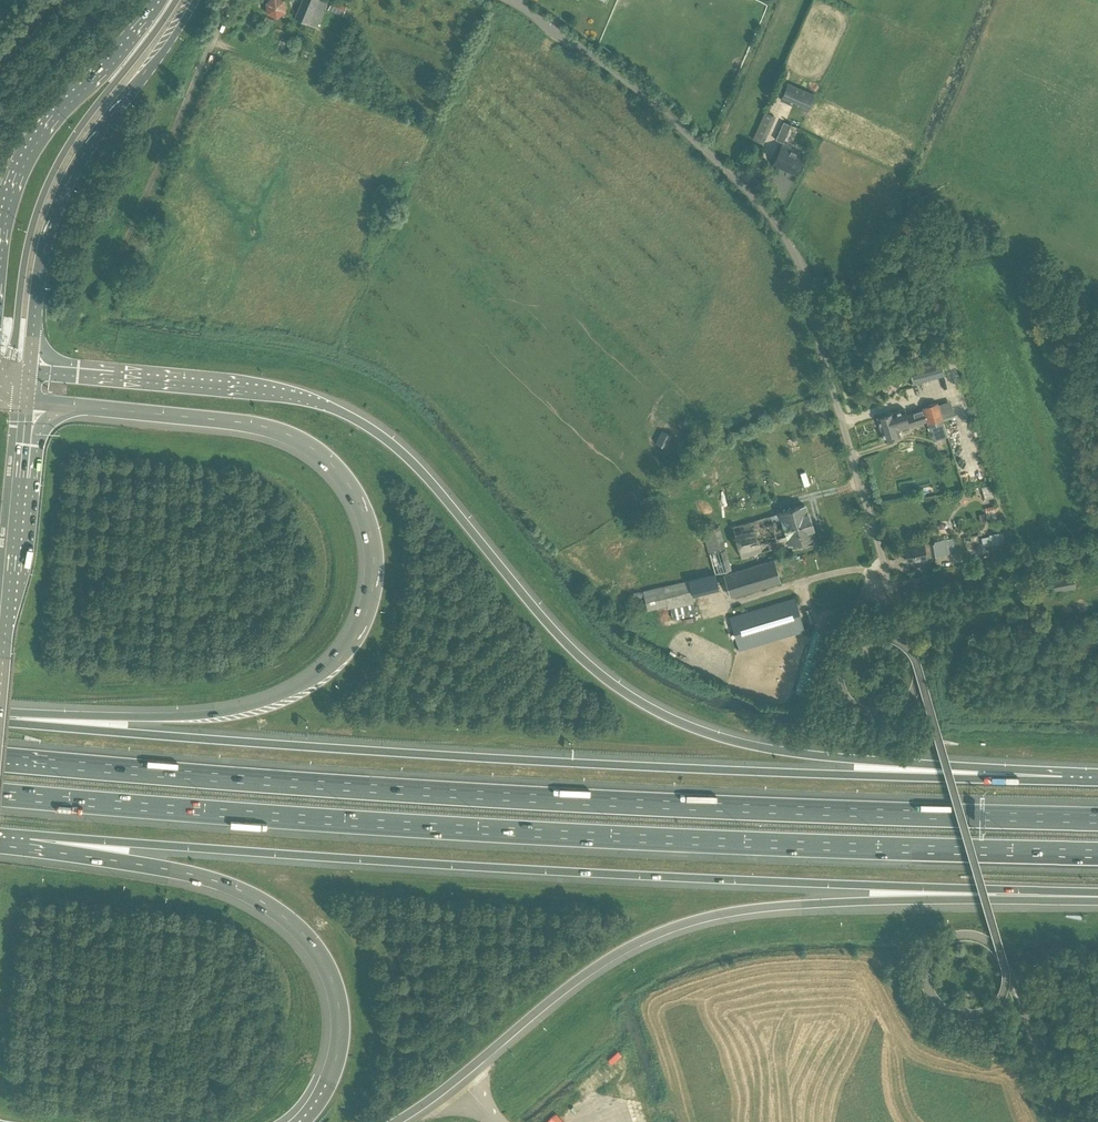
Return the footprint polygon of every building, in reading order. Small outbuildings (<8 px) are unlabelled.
[(266,2),(267,13),(277,17),(286,11),(285,0),(269,0),(266,2)] [(330,1),(327,0),(302,0),(295,17),(319,26),(330,1)] [(333,0),(329,9),(343,15),(347,6),(333,0)] [(815,94),(787,82),(780,99),(808,111),(815,94)] [(777,115),(767,110),(755,138),(764,142),(767,136),(768,137),(775,121),(774,121),(777,115)] [(783,143),(791,125),(783,122),(775,139),(783,143)] [(773,164),(782,168),(783,166),(798,172),(806,154),(782,143),(773,164)] [(794,186),(789,171),(784,172),(786,177),(779,180),(783,190),(794,186)] [(950,342),(936,346),(938,355),(953,351),(950,342)] [(913,384),(945,375),(940,357),(908,366),(913,384)] [(923,409),(915,411),(919,424),(926,422),(925,417),(940,412),(942,419),(955,415),(949,398),(923,407),(923,409)] [(904,408),(893,412),(877,417),(882,431),(885,430),(884,428),(907,420),(905,414),(906,414),(904,408)] [(884,428),(885,430),(882,431),(885,440),(901,435),(899,430),(919,424),(915,411),(906,414),(905,414),(907,420),(884,428)] [(926,422),(927,421),(929,428),(944,424),(942,419),(940,412),(925,417),(926,422)] [(666,448),(672,436),(662,431),(656,443),(666,448)] [(779,512),(779,513),(732,527),(741,558),(788,544),(797,542),(806,540),(806,539),(814,537),(811,528),(813,528),(809,513),(807,513),(804,505),(796,507),(795,507),(795,508),(788,509),(787,510),(779,512)] [(718,526),(702,531),(715,573),(730,569),(722,539),(718,526)] [(988,534),(989,536),(981,538),(983,547),(1005,542),(1003,531),(988,534)] [(935,542),(925,544),(904,548),(907,561),(927,557),(956,552),(953,537),(934,541),(935,542)] [(730,596),(780,581),(773,560),(724,574),(730,596)] [(715,574),(689,580),(692,591),(692,594),(718,588),(718,584),(715,574)] [(632,593),(634,603),(636,612),(625,614),(624,626),(644,624),(642,611),(667,606),(668,609),(670,609),(672,620),(696,614),(695,609),(688,580),(632,593)] [(739,650),(804,631),(794,598),(729,617),(739,650)] [(620,1053),(580,1090),(590,1100),(630,1063),(620,1053)] [(637,1095),(625,1099),(627,1107),(639,1103),(637,1095)]
